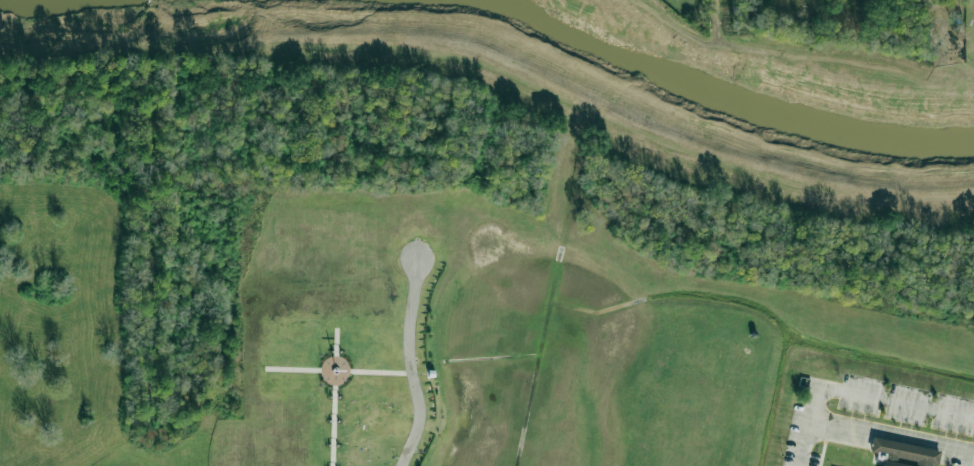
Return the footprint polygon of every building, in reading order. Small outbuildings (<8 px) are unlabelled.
[(937,452),(934,465),(885,465),(887,455),(870,451),(873,438),(937,452)]
